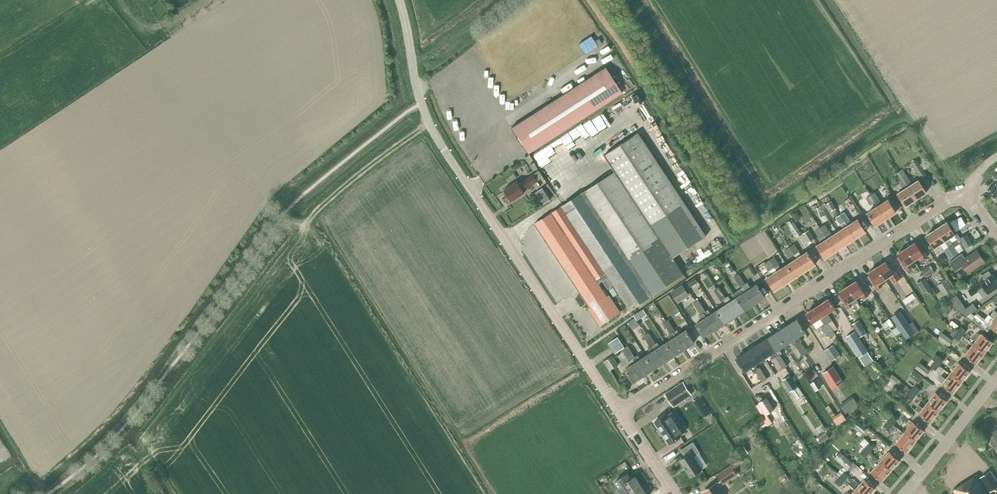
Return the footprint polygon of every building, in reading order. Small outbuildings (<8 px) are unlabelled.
[(586,51),(599,43),(593,32),(580,40),(586,51)] [(554,100),(512,127),(528,153),(571,125),(622,93),(605,66),(554,100)] [(504,105),(505,105),(507,111),(514,108),(510,96),(502,98),(504,105)] [(615,170),(534,223),(537,228),(582,294),(576,298),(581,306),(587,302),(590,307),(589,308),(600,326),(620,312),(609,295),(607,296),(598,283),(609,276),(631,309),(651,296),(684,274),(673,257),(707,235),(638,131),(604,154),(615,170)] [(911,163),(921,179),(926,175),(916,160),(911,163)] [(916,199),(927,192),(918,180),(912,184),(903,169),(899,171),(916,199)] [(906,205),(916,199),(899,171),(895,174),(901,184),(904,189),(898,193),(906,205)] [(523,190),(537,181),(533,174),(518,183),(517,181),(504,189),(511,201),(524,192),(523,190)] [(988,188),(994,197),(996,196),(996,197),(996,182),(988,188)] [(551,199),(544,187),(535,192),(543,204),(551,199)] [(888,199),(882,203),(879,199),(875,192),(871,195),(875,202),(878,206),(886,218),(896,212),(888,199)] [(871,195),(866,198),(871,205),(875,202),(871,195)] [(827,204),(831,211),(836,208),(832,201),(827,204)] [(876,225),(886,218),(878,206),(868,212),(876,225)] [(791,215),(796,222),(801,218),(797,212),(791,215)] [(845,212),(840,215),(855,238),(866,231),(858,219),(852,223),(849,218),(845,212)] [(845,244),(855,238),(840,215),(836,217),(843,229),(838,232),(845,244)] [(787,222),(797,237),(802,234),(793,218),(787,222)] [(947,222),(937,228),(945,241),(948,246),(954,256),(959,253),(949,238),(954,235),(955,234),(947,222)] [(825,224),(820,227),(836,251),(845,244),(838,232),(832,236),(825,224)] [(825,257),(836,251),(820,227),(816,230),(823,241),(817,245),(825,257)] [(767,228),(757,233),(768,255),(778,249),(767,228)] [(937,228),(926,235),(935,247),(945,241),(937,228)] [(803,234),(809,244),(815,240),(809,230),(803,234)] [(966,247),(972,243),(967,234),(960,238),(966,247)] [(915,260),(919,256),(922,260),(927,256),(919,243),(917,244),(916,242),(907,248),(915,260)] [(794,254),(797,258),(805,271),(815,264),(807,252),(802,255),(794,244),(790,247),(794,254)] [(950,258),(954,256),(948,246),(944,248),(950,258)] [(790,257),(794,254),(790,247),(786,250),(790,257)] [(910,263),(915,260),(907,248),(898,253),(899,255),(898,256),(906,270),(912,266),(910,263)] [(963,265),(968,272),(985,261),(977,250),(965,258),(962,253),(949,262),(955,271),(963,265)] [(787,265),(781,268),(779,265),(780,265),(775,256),(770,260),(775,267),(777,271),(785,283),(795,277),(787,265)] [(795,277),(805,271),(797,258),(787,265),(795,277)] [(770,260),(765,263),(769,271),(775,267),(770,260)] [(890,276),(892,279),(894,282),(900,278),(889,262),(887,263),(886,261),(877,267),(885,279),(890,276)] [(726,268),(729,273),(734,270),(731,265),(726,268)] [(930,265),(921,271),(925,278),(935,272),(930,265)] [(880,282),(885,279),(877,267),(869,272),(870,274),(868,275),(877,289),(883,285),(880,282)] [(996,288),(996,278),(994,274),(992,275),(989,270),(982,275),(984,277),(979,281),(980,282),(968,290),(972,295),(978,291),(983,297),(988,294),(996,288)] [(775,290),(785,283),(777,271),(767,278),(775,290)] [(608,287),(613,284),(609,277),(604,281),(608,287)] [(687,282),(690,287),(698,282),(694,277),(687,282)] [(918,283),(925,293),(932,288),(925,278),(918,283)] [(953,289),(947,279),(938,285),(944,295),(953,289)] [(755,303),(765,296),(757,284),(751,288),(748,284),(746,285),(742,280),(738,282),(742,288),(744,287),(746,291),(754,303),(755,303)] [(861,295),(863,298),(869,295),(860,281),(858,282),(857,280),(848,286),(856,298),(861,295)] [(690,295),(683,284),(671,292),(678,303),(690,295)] [(858,301),(856,298),(848,286),(839,291),(841,293),(839,294),(848,308),(853,305),(858,301)] [(958,305),(965,299),(958,290),(951,297),(958,305)] [(737,297),(745,310),(754,303),(746,291),(737,297)] [(734,316),(735,316),(745,310),(737,297),(730,301),(727,297),(725,298),(722,293),(718,295),(722,301),(723,300),(726,304),(734,316)] [(818,306),(828,322),(831,327),(835,324),(832,320),(827,313),(835,307),(829,298),(818,306)] [(971,313),(977,309),(973,303),(966,308),(961,311),(967,316),(971,313)] [(734,316),(726,304),(717,310),(725,323),(734,316)] [(698,308),(701,314),(699,315),(702,320),(696,323),(704,336),(714,329),(706,317),(704,313),(706,311),(705,311),(702,306),(698,308)] [(831,327),(828,322),(818,306),(806,313),(812,322),(820,317),(825,325),(821,327),(827,335),(834,331),(831,327)] [(639,312),(642,318),(647,315),(643,309),(639,312)] [(725,323),(717,310),(711,314),(708,309),(705,311),(706,311),(704,313),(706,317),(714,329),(725,323)] [(891,316),(906,339),(919,330),(913,322),(909,324),(900,310),(891,316)] [(990,315),(989,314),(985,319),(984,321),(990,325),(990,326),(992,327),(996,331),(996,312),(994,310),(990,315)] [(992,327),(990,326),(990,325),(984,321),(985,319),(977,313),(972,320),(988,331),(992,327)] [(635,317),(629,322),(633,328),(634,326),(635,328),(640,325),(635,317)] [(787,326),(795,338),(798,343),(796,344),(799,349),(803,347),(800,342),(802,340),(799,336),(805,332),(797,319),(787,326)] [(859,320),(852,324),(856,330),(860,337),(867,333),(859,320)] [(684,349),(694,342),(686,330),(680,334),(677,329),(675,331),(672,325),(668,328),(670,332),(671,333),(673,332),(684,349)] [(798,343),(795,338),(787,326),(777,332),(785,345),(791,341),(794,345),(796,344),(798,343)] [(963,335),(967,330),(962,326),(958,331),(963,335)] [(849,334),(847,335),(856,350),(860,357),(865,365),(874,359),(869,351),(860,337),(856,330),(849,334)] [(959,340),(963,335),(958,331),(954,336),(959,340)] [(674,355),(684,349),(673,332),(671,333),(670,332),(667,334),(671,340),(666,343),(674,355)] [(778,355),(780,354),(782,353),(779,349),(785,345),(777,332),(767,339),(774,350),(778,355)] [(993,342),(982,333),(981,335),(978,332),(975,336),(978,338),(974,344),(985,352),(993,342)] [(953,340),(943,333),(939,338),(949,345),(953,340)] [(617,337),(608,343),(615,353),(624,347),(617,337)] [(653,345),(664,362),(674,355),(666,343),(660,347),(657,342),(655,344),(651,338),(647,341),(651,346),(653,345)] [(783,360),(781,356),(780,354),(778,355),(774,350),(767,339),(757,345),(766,359),(771,355),(773,359),(776,357),(779,362),(783,360)] [(824,350),(831,361),(841,355),(834,344),(824,350)] [(976,363),(985,352),(974,344),(965,355),(976,363)] [(654,368),(664,362),(653,345),(651,346),(648,348),(651,353),(646,356),(654,368)] [(747,351),(755,364),(756,365),(766,359),(757,345),(747,351)] [(635,357),(631,351),(627,354),(631,359),(629,361),(632,365),(626,369),(634,381),(644,375),(633,358),(635,357)] [(745,371),(750,367),(754,373),(756,372),(758,376),(763,373),(760,367),(758,368),(756,365),(755,364),(747,351),(737,358),(745,371)] [(604,361),(609,370),(619,364),(613,355),(604,361)] [(646,356),(641,359),(638,355),(635,357),(633,358),(644,375),(654,368),(646,356)] [(892,356),(885,361),(887,365),(895,360),(892,356)] [(940,365),(944,359),(939,356),(935,361),(940,365)] [(935,370),(940,365),(935,361),(930,366),(935,370)] [(930,370),(920,362),(916,367),(926,375),(930,370)] [(962,382),(970,371),(959,362),(951,373),(962,382)] [(834,366),(823,373),(833,388),(843,381),(834,366)] [(909,376),(919,383),(924,377),(914,369),(909,376)] [(758,376),(762,381),(767,378),(763,373),(758,376)] [(880,387),(889,394),(892,389),(890,388),(892,385),(890,384),(892,383),(888,380),(890,377),(893,380),(895,378),(894,377),(894,376),(890,373),(883,382),(884,383),(880,387)] [(953,393),(962,382),(951,373),(946,379),(942,375),(938,379),(943,383),(942,384),(953,393)] [(790,391),(798,387),(790,375),(783,379),(790,391)] [(691,394),(683,382),(666,393),(674,406),(691,394)] [(915,385),(912,390),(917,394),(920,389),(915,385)] [(912,399),(917,394),(912,390),(907,395),(912,399)] [(936,392),(928,403),(939,411),(947,400),(936,392)] [(846,413),(859,404),(853,396),(840,405),(846,413)] [(759,402),(767,414),(775,409),(767,397),(759,402)] [(930,422),(939,411),(928,403),(923,408),(919,405),(915,409),(920,413),(919,414),(930,422)] [(739,425),(749,420),(747,416),(742,418),(740,413),(744,411),(743,408),(733,412),(739,425)] [(847,420),(841,411),(832,417),(837,425),(847,420)] [(685,432),(672,412),(667,415),(666,414),(655,421),(670,444),(681,436),(680,435),(685,432)] [(894,423),(897,418),(892,414),(888,419),(894,423)] [(772,423),(768,416),(763,420),(767,426),(772,423)] [(889,429),(894,423),(888,419),(884,425),(889,429)] [(857,421),(853,427),(862,434),(866,429),(857,421)] [(913,421),(905,432),(916,441),(924,430),(913,421)] [(907,452),(916,441),(905,432),(896,443),(907,452)] [(820,444),(825,440),(822,435),(816,438),(820,444)] [(860,443),(864,447),(869,442),(865,438),(860,443)] [(700,452),(693,442),(681,450),(685,456),(680,460),(691,476),(702,469),(694,456),(700,452)] [(869,453),(874,447),(869,443),(864,449),(869,453)] [(837,473),(840,476),(845,480),(857,466),(853,463),(840,451),(834,458),(843,466),(837,473)] [(900,460),(890,451),(880,462),(891,470),(900,460)] [(882,481),(891,470),(880,462),(871,472),(882,481)] [(731,465),(717,474),(723,484),(738,475),(731,465)] [(845,480),(840,476),(837,473),(836,472),(833,476),(837,480),(836,481),(841,485),(845,480)] [(989,472),(980,478),(977,474),(953,490),(956,493),(990,493),(989,492),(996,487),(996,484),(989,472)] [(642,486),(635,476),(631,479),(628,473),(615,481),(619,487),(617,488),(620,493),(630,493),(642,486)] [(847,481),(855,488),(859,483),(853,478),(852,480),(850,478),(847,481)] [(875,488),(865,479),(855,490),(861,493),(870,493),(875,488)] [(717,483),(704,492),(705,493),(724,493),(717,483)]
